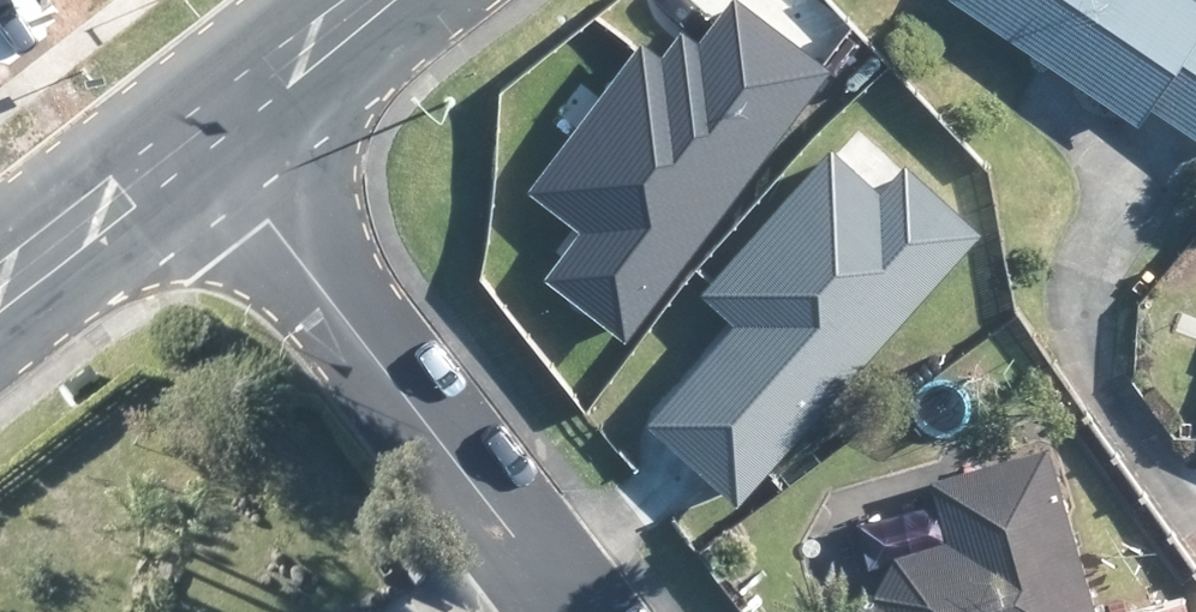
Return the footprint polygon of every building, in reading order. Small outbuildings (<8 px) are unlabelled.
[(1192,0),(947,0),(1041,63),(1075,85),(1124,118),(1137,100),(1195,139),(1195,3),(1192,0)] [(901,258),(892,204),(881,142),(797,156),(684,176),(687,186),(597,202),(614,300),(706,284),(707,291),(756,283),(868,264),(901,258)] [(905,210),(915,276),(948,269),(936,203),(905,210)] [(1036,445),(921,478),(939,537),(887,552),(864,594),(851,600),(844,611),(1084,611),(1036,445)]
